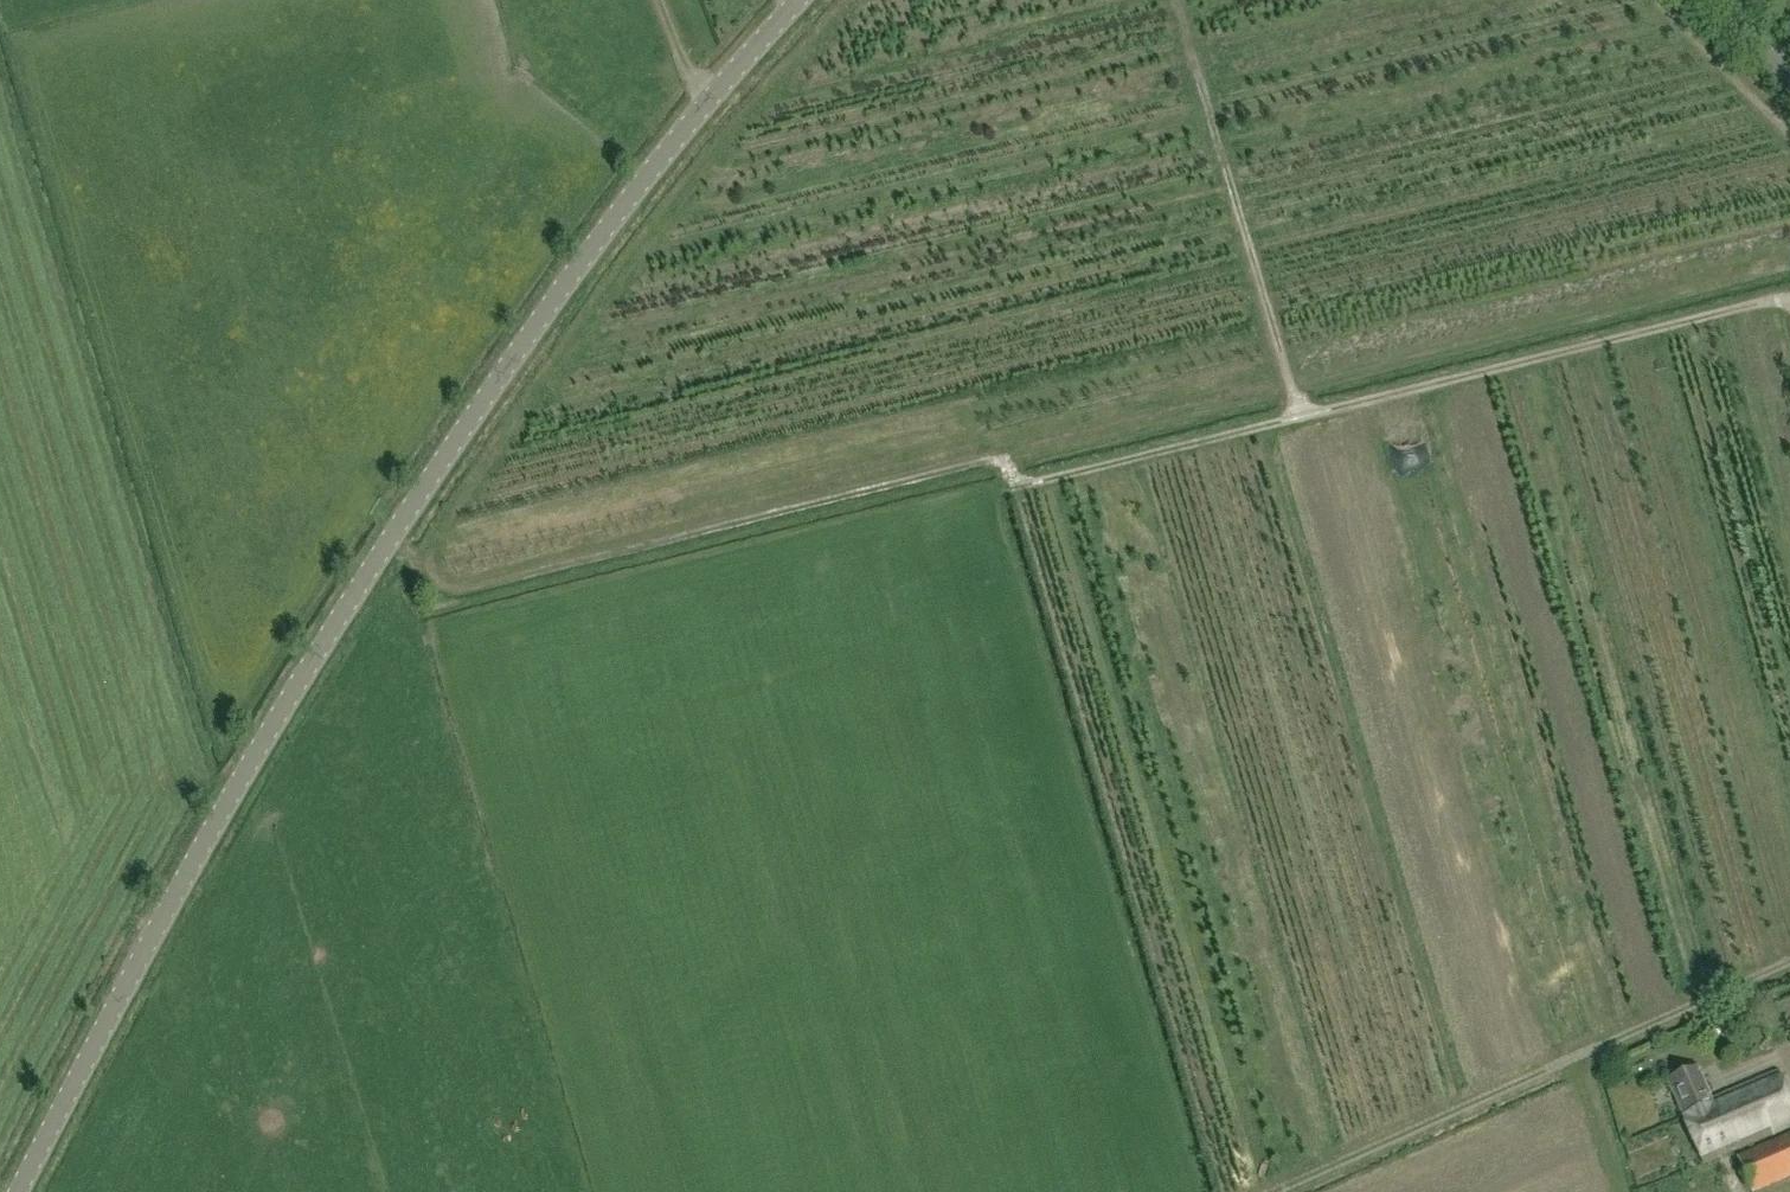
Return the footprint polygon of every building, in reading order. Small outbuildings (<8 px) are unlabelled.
[(1668,1082),(1703,1165),(1789,1127),(1789,1102),(1777,1073),(1711,1102),(1697,1070),(1668,1082)] [(1752,1191),(1759,1191),(1789,1179),(1789,1135),(1737,1158),(1752,1191)]
